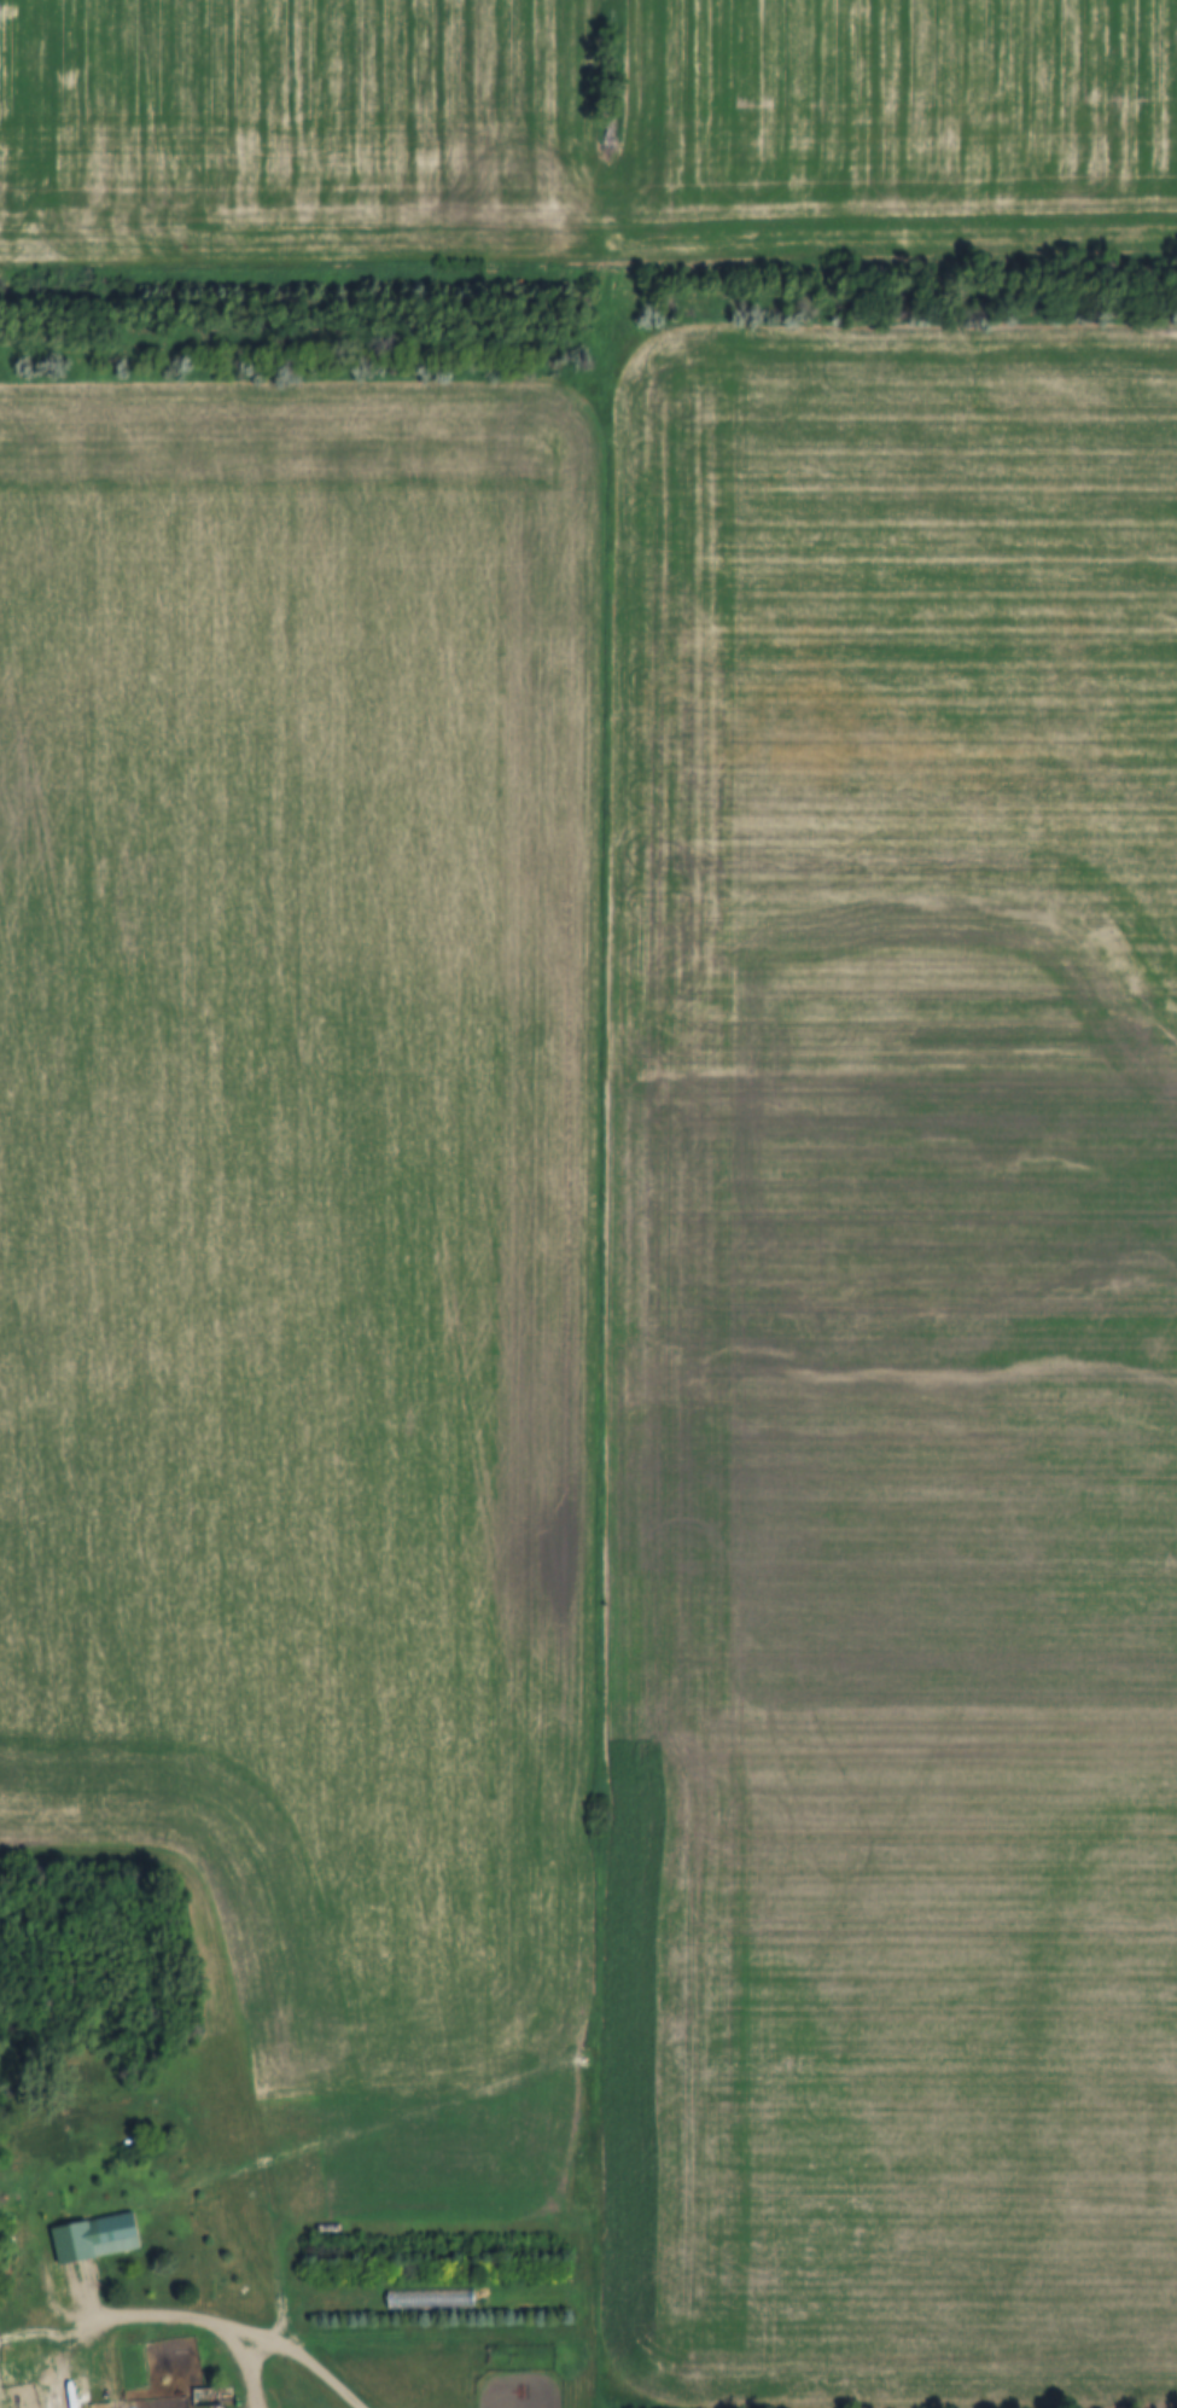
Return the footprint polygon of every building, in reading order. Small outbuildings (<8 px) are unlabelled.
[(105,2249),(144,2242),(140,2214),(101,2221),(105,2249)] [(58,2361),(0,2366),(5,2407),(64,2407),(64,2400),(76,2399),(74,2380),(60,2381),(58,2361)]
